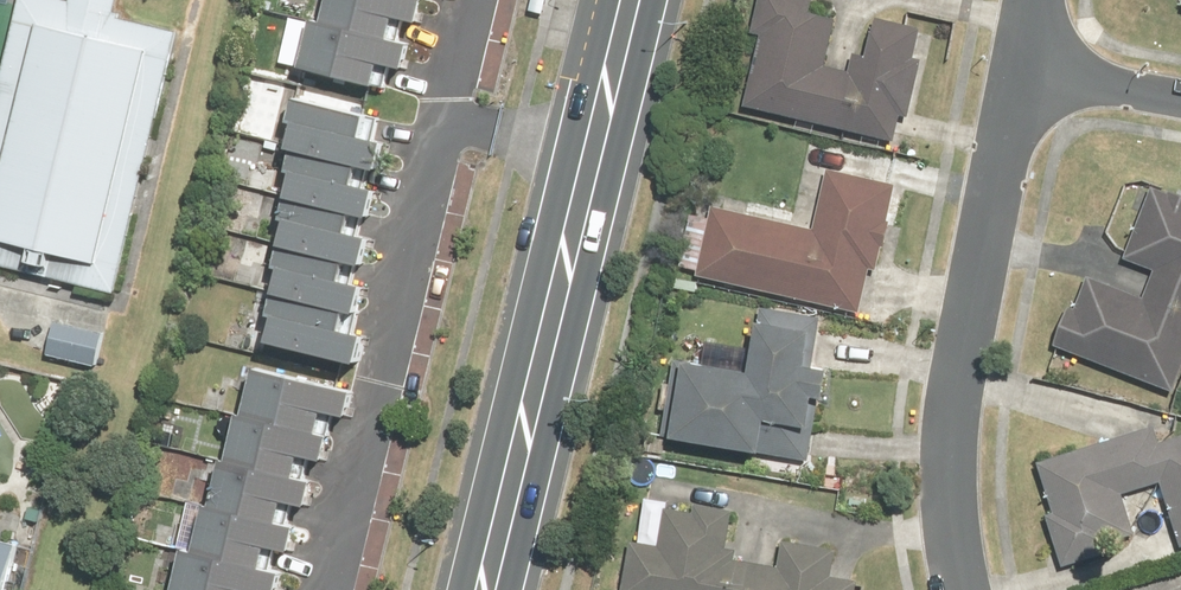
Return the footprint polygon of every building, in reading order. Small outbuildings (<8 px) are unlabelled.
[(0,99),(0,261),(113,289),(181,24),(119,9),(121,0),(25,0),(0,99)] [(322,30),(308,26),(297,75),(378,94),(384,68),(403,72),(409,47),(393,43),(397,24),(419,29),(424,6),(411,3),(412,0),(328,0),(322,30)] [(752,107),(898,141),(904,116),(917,119),(930,63),(917,60),(924,28),(884,18),(875,57),(865,55),(860,72),(834,66),(845,21),(817,14),(820,0),(765,0),(758,33),(763,34),(746,105),(752,107)] [(277,337),(275,349),(366,368),(371,342),(348,337),(352,319),(366,322),(372,294),(349,289),(354,266),(373,270),(378,246),(355,242),(359,222),(380,227),(385,200),(362,195),(366,172),(386,176),(392,150),(369,145),(374,120),(296,104),(290,131),(305,134),(295,182),(302,184),(298,203),(292,201),(287,222),(296,224),(290,252),(280,250),(273,282),(281,284),(270,335),(277,337)] [(717,206),(700,271),(860,312),(872,266),(884,269),(905,189),(833,171),(818,231),(717,206)] [(1061,343),(1177,392),(1180,382),(1180,191),(1159,182),(1131,251),(1162,264),(1148,297),(1097,276),(1082,310),(1076,307),(1061,343)] [(714,360),(680,354),(665,432),(814,460),(827,393),(836,394),(841,363),(819,359),(828,316),(766,305),(758,346),(718,339),(714,360)] [(110,324),(60,314),(52,349),(103,360),(110,324)] [(261,371),(248,421),(236,466),(232,465),(221,508),(216,506),(203,554),(192,552),(182,589),(286,589),(289,579),(269,573),(275,550),(300,556),(307,532),(286,527),(291,507),(314,513),(321,486),(303,482),(308,460),(330,465),(336,442),(323,438),(330,412),(355,419),(360,397),(261,371)] [(1042,463),(1059,515),(1051,517),(1066,565),(1148,539),(1133,491),(1169,480),(1180,520),(1180,435),(1161,441),(1157,428),(1042,463)] [(627,589),(865,589),(867,578),(841,573),(846,544),(788,533),(782,567),(732,558),(740,515),(671,502),(662,545),(637,540),(627,589)] [(28,535),(0,529),(0,589),(16,589),(28,535)]
